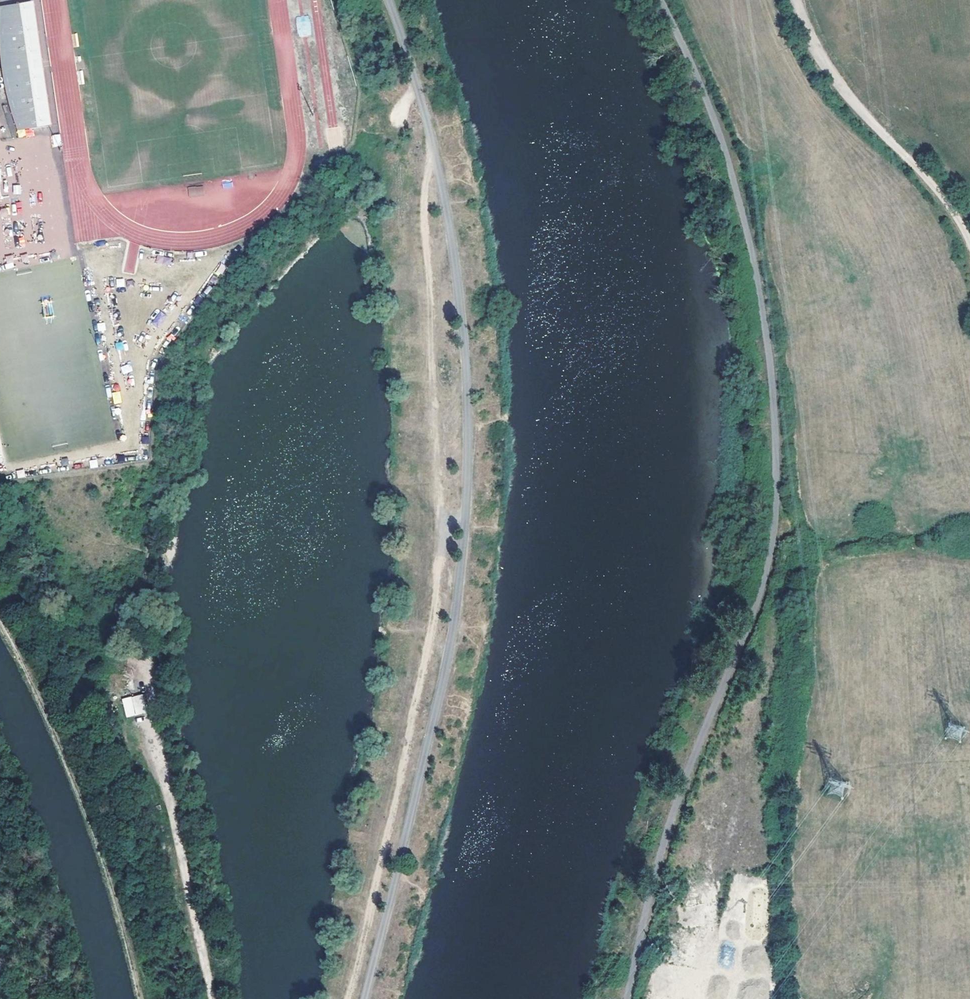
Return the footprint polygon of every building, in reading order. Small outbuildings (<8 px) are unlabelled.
[(34,122),(20,0),(6,0),(7,3),(0,4),(0,83),(1,87),(7,105),(7,106),(13,122),(21,120),(21,124),(34,122)] [(34,122),(43,121),(29,0),(20,0),(34,122)] [(332,138),(332,146),(342,145),(341,137),(332,138)] [(203,195),(203,186),(188,186),(188,195),(203,195)] [(141,695),(121,699),(127,717),(146,712),(141,695)]
